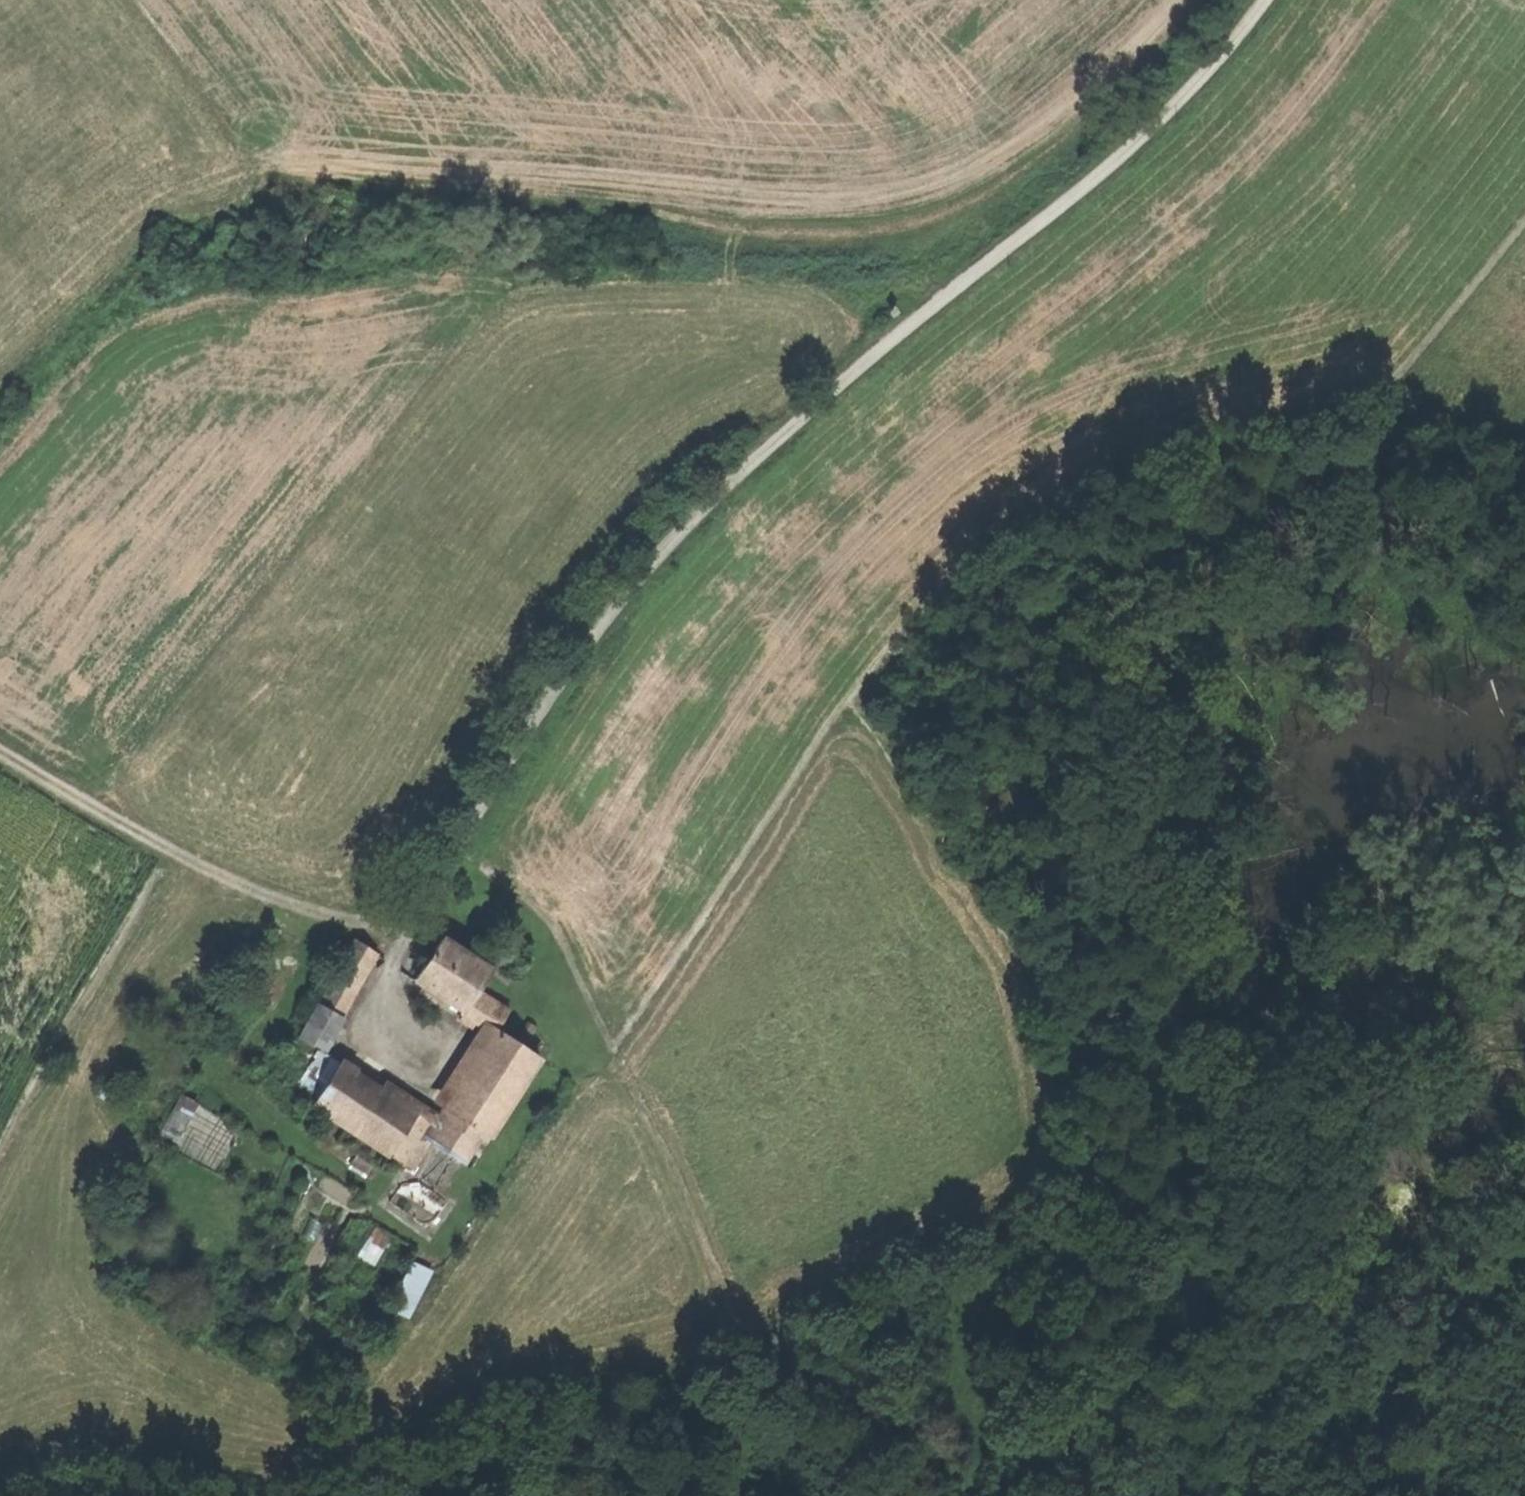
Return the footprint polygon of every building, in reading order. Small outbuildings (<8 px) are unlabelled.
[(414,981),(494,1033),(494,1034),(508,1014),(474,991),(486,971),(440,941),(414,981)] [(430,1144),(461,1164),(480,1134),(487,1139),(537,1061),(494,1034),(494,1033),(443,1112),(448,1115),(437,1131),(415,1117),(416,1115),(322,1053),(377,960),(357,947),(320,1011),(318,1010),(301,1039),(292,1033),(265,1074),(346,1128),(336,1142),(379,1171),(389,1156),(411,1171),(430,1144)] [(169,1149),(196,1100),(184,1093),(157,1143),(169,1149)] [(371,1262),(386,1235),(372,1228),(357,1255),(371,1262)] [(412,1261),(389,1310),(409,1319),(432,1270),(412,1261)]
